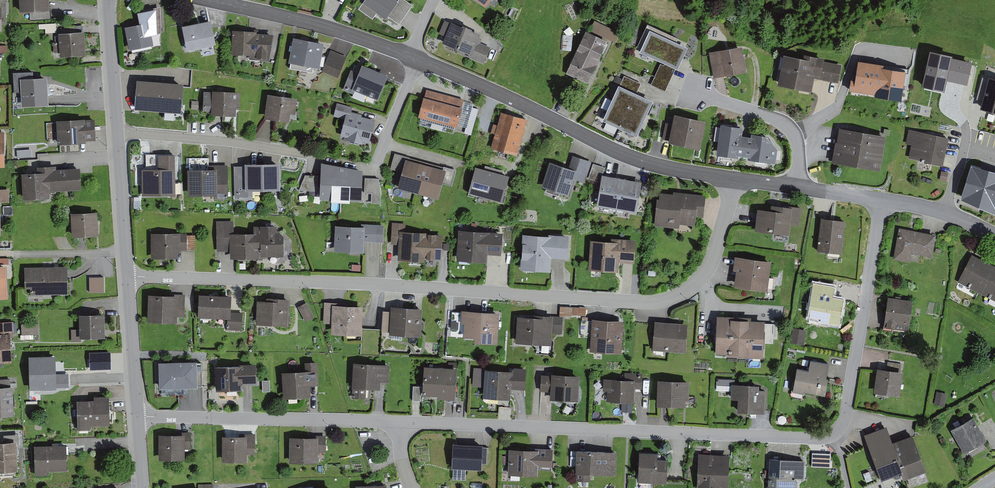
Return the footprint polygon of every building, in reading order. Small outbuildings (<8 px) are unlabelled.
[(19,11),(29,11),(29,20),(51,19),(51,13),(50,7),(49,0),(19,0),(19,11)] [(362,1),(363,1),(358,8),(372,18),(377,11),(386,17),(388,15),(398,0),(363,0),(362,1)] [(388,15),(399,23),(405,15),(413,4),(407,0),(398,0),(388,15)] [(139,22),(125,26),(129,49),(154,44),(152,34),(162,32),(160,6),(137,11),(139,22)] [(202,20),(182,25),(187,48),(189,48),(190,50),(214,45),(213,43),(216,42),(211,19),(202,20)] [(450,21),(445,19),(439,33),(445,35),(442,42),(469,53),(467,56),(483,62),(490,46),(480,42),(482,38),(479,36),(480,33),(472,28),(472,27),(463,22),(462,24),(451,20),(450,21)] [(594,20),(590,30),(615,42),(620,32),(594,20)] [(679,37),(648,23),(636,49),(640,50),(639,51),(664,63),(664,65),(660,63),(651,84),(665,91),(676,68),(678,68),(688,46),(677,41),(679,37)] [(257,30),(232,29),(231,53),(249,54),(249,59),(269,59),(274,33),(257,32),(257,30)] [(84,30),(58,32),(58,36),(55,35),(55,42),(53,42),(54,52),(60,52),(60,55),(86,54),(84,30)] [(585,30),(565,73),(588,83),(608,40),(585,30)] [(324,42),(293,36),(289,61),(290,62),(289,68),(313,72),(314,67),(319,68),(324,42)] [(742,45),(709,51),(714,78),(747,71),(742,45)] [(347,56),(330,49),(321,71),(338,78),(347,56)] [(803,57),(783,53),(778,83),(812,90),(814,77),(838,82),(841,64),(823,60),(824,56),(804,53),(803,57)] [(378,99),(388,73),(361,62),(358,71),(351,69),(342,89),(353,93),(352,96),(364,101),(367,94),(378,99)] [(907,70),(858,62),(852,92),(902,101),(907,70)] [(33,70),(13,71),(14,92),(21,91),(22,105),(48,103),(48,100),(47,76),(33,75),(33,70)] [(641,83),(624,75),(620,83),(637,91),(641,83)] [(167,77),(136,80),(139,104),(169,101),(167,77)] [(988,77),(980,110),(994,113),(994,79),(988,77)] [(653,99),(619,83),(602,119),(636,135),(653,99)] [(464,99),(426,88),(423,101),(418,115),(457,126),(464,99)] [(212,91),(204,91),(203,110),(211,111),(211,113),(236,114),(236,106),(239,106),(240,91),(212,89),(212,91)] [(297,97),(267,93),(264,117),(267,117),(272,118),(277,119),(289,120),(290,112),(295,113),(297,97)] [(345,118),(340,135),(347,137),(346,139),(362,143),(363,141),(369,142),(375,119),(362,115),(362,113),(352,110),(353,106),(337,102),(333,115),(345,118)] [(517,154),(527,118),(501,111),(497,124),(493,123),(490,132),(495,133),(491,146),(517,154)] [(668,140),(668,141),(700,148),(706,119),(674,113),(672,123),(666,122),(662,138),(668,140)] [(56,119),(58,144),(86,142),(86,140),(96,139),(95,118),(84,119),(84,118),(56,119)] [(743,126),(720,123),(716,154),(738,157),(739,154),(748,155),(748,158),(775,162),(777,148),(770,137),(768,137),(766,134),(751,132),(750,135),(742,134),(743,126)] [(883,134),(839,126),(837,141),(835,140),(832,161),(880,170),(886,134),(883,134)] [(948,137),(908,129),(905,143),(911,144),(908,157),(943,164),(948,137)] [(444,166),(444,167),(410,157),(410,156),(394,152),(390,168),(402,171),(397,186),(437,197),(442,182),(452,185),(456,169),(444,166)] [(141,168),(142,196),(176,195),(175,153),(146,154),(146,168),(141,168)] [(549,161),(541,187),(569,196),(575,179),(585,182),(591,161),(582,158),(573,155),(569,167),(549,161)] [(363,168),(321,161),(319,198),(361,200),(363,168)] [(245,165),(234,165),(234,196),(253,196),(253,189),(280,189),(279,162),(245,162),(245,165)] [(602,173),(603,173),(605,167),(599,165),(593,163),(588,178),(600,182),(601,177),(602,173)] [(38,171),(21,172),(23,198),(50,196),(50,190),(81,188),(80,166),(57,168),(56,164),(37,166),(38,171)] [(208,168),(187,168),(188,195),(214,194),(214,198),(228,198),(228,164),(208,165),(208,168)] [(475,166),(469,192),(502,201),(509,174),(503,173),(504,170),(485,165),(485,168),(475,166)] [(973,168),(963,196),(994,211),(994,173),(973,168)] [(948,172),(941,171),(940,180),(946,181),(948,172)] [(603,173),(602,173),(601,177),(600,182),(596,204),(636,211),(642,180),(603,173)] [(318,175),(305,174),(299,190),(318,190),(318,175)] [(379,178),(365,177),(364,193),(371,193),(371,202),(381,203),(381,193),(379,178)] [(1,235),(1,201),(10,201),(10,188),(0,189),(0,235),(1,235)] [(657,197),(654,225),(679,227),(679,224),(695,225),(696,215),(704,216),(706,194),(673,190),(673,193),(660,191),(659,198),(657,197)] [(770,208),(757,207),(754,228),(754,230),(790,235),(791,224),(799,225),(802,206),(789,205),(789,206),(771,203),(770,208)] [(97,211),(71,212),(72,236),(99,234),(97,211)] [(825,218),(821,217),(817,250),(841,253),(845,220),(825,218)] [(233,220),(217,221),(217,250),(231,250),(231,257),(259,256),(259,248),(261,247),(261,255),(284,255),(283,234),(277,228),(277,224),(253,225),(253,231),(234,232),(233,220)] [(441,259),(442,234),(426,233),(426,231),(406,230),(406,223),(392,222),(391,243),(398,244),(398,259),(424,261),(425,258),(441,259)] [(383,242),(384,224),(361,223),(361,225),(335,224),(333,251),(364,252),(365,241),(383,242)] [(898,226),(893,259),(910,262),(911,253),(932,256),(936,233),(898,226)] [(502,232),(459,229),(457,259),(487,261),(487,253),(501,254),(502,232)] [(187,233),(151,233),(151,257),(178,257),(178,252),(180,252),(180,250),(187,250),(187,249),(195,249),(195,234),(187,234),(187,233)] [(548,234),(522,233),(520,269),(551,271),(551,257),(567,258),(569,234),(549,233),(548,234)] [(590,238),(588,270),(619,272),(620,262),(634,263),(636,239),(611,237),(611,240),(590,238)] [(957,281),(994,301),(994,265),(971,253),(957,281)] [(771,260),(735,255),(733,269),(736,269),(734,285),(767,290),(771,260)] [(9,297),(7,263),(0,264),(0,297),(9,297)] [(67,265),(24,266),(25,287),(30,287),(30,294),(68,293),(68,274),(67,265)] [(96,276),(89,276),(89,292),(104,291),(104,276),(96,276)] [(835,285),(813,281),(807,315),(820,318),(820,321),(840,324),(845,297),(833,295),(835,285)] [(185,294),(148,293),(147,320),(177,321),(177,316),(184,316),(185,294)] [(231,294),(199,293),(198,316),(227,317),(226,329),(242,329),(243,312),(230,312),(231,294)] [(913,299),(888,296),(883,327),(908,330),(913,299)] [(266,300),(257,299),(255,324),(289,325),(290,298),(266,297),(266,300)] [(314,316),(307,301),(297,306),(305,321),(314,316)] [(337,302),(324,301),(323,322),(332,322),(331,333),(363,334),(364,304),(337,304),(337,302)] [(422,306),(391,305),(390,310),(382,310),(381,331),(389,331),(389,334),(421,335),(422,306)] [(573,306),(560,306),(560,315),(572,316),(573,306)] [(586,307),(573,307),(573,315),(586,315),(586,307)] [(500,312),(462,309),(461,323),(464,323),(463,337),(474,337),(473,342),(497,343),(500,312)] [(85,313),(79,313),(79,328),(71,329),(71,341),(81,341),(81,337),(105,336),(104,313),(85,313)] [(534,316),(517,314),(515,342),(551,345),(552,333),(562,334),(563,316),(553,316),(553,315),(534,313),(534,316)] [(751,316),(717,315),(716,353),(727,354),(727,356),(763,357),(763,344),(774,344),(775,323),(765,322),(765,319),(751,319),(751,316)] [(624,320),(592,318),(590,351),(622,353),(624,320)] [(688,323),(655,320),(652,350),(685,353),(688,323)] [(12,361),(11,343),(10,336),(15,336),(14,321),(0,322),(0,362),(12,361)] [(38,322),(21,324),(22,334),(39,333),(38,322)] [(806,330),(793,327),(790,342),(804,344),(806,330)] [(110,353),(90,353),(90,370),(110,369),(110,353)] [(29,355),(30,388),(56,388),(56,386),(69,386),(69,380),(68,372),(57,373),(56,355),(29,355)] [(829,363),(810,359),(809,369),(797,367),(793,391),(804,393),(804,391),(825,394),(829,377),(826,376),(829,363)] [(197,360),(159,361),(159,388),(202,387),(201,362),(197,362),(197,360)] [(305,369),(281,371),(283,398),(311,396),(311,385),(319,385),(317,361),(305,362),(305,369)] [(389,382),(390,364),(354,361),(351,398),(366,399),(366,388),(380,389),(381,381),(389,382)] [(887,368),(877,367),(876,372),(873,392),(899,395),(903,371),(901,370),(902,363),(888,361),(887,368)] [(456,399),(457,367),(456,367),(457,362),(448,362),(448,366),(424,365),(422,395),(438,396),(438,398),(449,399),(456,399)] [(239,364),(215,365),(216,390),(242,389),(242,383),(256,382),(256,363),(239,363),(239,364)] [(525,389),(526,367),(515,367),(512,370),(473,367),(472,386),(483,387),(483,397),(511,399),(512,388),(525,389)] [(579,401),(580,374),(551,372),(551,374),(541,373),(540,391),(550,392),(549,399),(579,401)] [(642,388),(643,373),(625,372),(625,378),(603,378),(603,391),(607,391),(606,401),(634,402),(634,388),(642,388)] [(14,415),(13,385),(10,385),(10,378),(0,379),(0,416),(14,415)] [(759,384),(735,383),(735,379),(717,378),(716,390),(731,390),(731,399),(737,399),(737,411),(764,412),(765,389),(759,389),(759,384)] [(690,380),(658,379),(657,405),(659,405),(664,405),(669,405),(685,406),(685,400),(685,399),(689,400),(690,380)] [(422,386),(413,385),(412,400),(416,400),(421,401),(422,386)] [(947,393),(937,391),(934,404),(944,407),(947,393)] [(94,399),(77,400),(78,430),(90,429),(90,425),(110,424),(109,395),(94,396),(94,399)] [(973,416),(950,429),(964,453),(987,439),(973,416)] [(887,425),(864,434),(881,479),(901,471),(904,479),(927,470),(913,434),(893,441),(887,425)] [(183,433),(159,434),(159,459),(185,458),(185,449),(191,449),(191,431),(183,432),(183,433)] [(245,435),(222,435),(222,461),(247,461),(247,454),(255,454),(255,433),(245,433),(245,435)] [(4,434),(4,440),(16,440),(16,444),(19,444),(19,434),(4,434)] [(316,436),(289,436),(289,462),(318,462),(318,452),(326,452),(326,435),(316,435),(316,436)] [(15,475),(15,470),(18,470),(16,444),(16,440),(4,440),(0,441),(0,475),(15,475)] [(52,444),(34,445),(35,475),(47,474),(47,470),(67,470),(66,444),(58,444),(58,442),(52,442),(52,444)] [(482,444),(453,443),(452,468),(481,469),(482,464),(488,465),(489,446),(482,446),(482,444)] [(535,449),(509,448),(508,474),(538,475),(538,470),(552,471),(553,448),(535,447),(535,449)] [(616,476),(617,450),(576,449),(576,450),(570,450),(570,466),(575,466),(575,473),(577,473),(576,481),(591,482),(591,475),(616,476)] [(658,452),(639,451),(638,481),(667,482),(668,458),(657,458),(658,452)] [(698,453),(697,487),(728,487),(730,454),(698,453)] [(770,457),(770,458),(767,458),(766,469),(769,469),(768,487),(796,487),(797,479),(805,480),(806,459),(770,457)]
